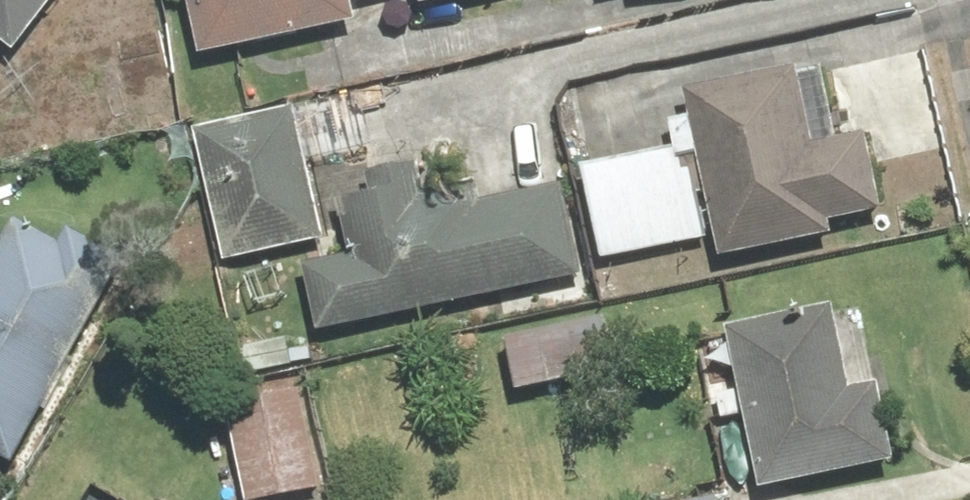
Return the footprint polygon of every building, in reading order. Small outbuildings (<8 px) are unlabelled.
[(14,53),(55,0),(0,0),(0,42),(14,53)] [(199,59),(353,26),(348,4),(367,0),(185,0),(199,59)] [(418,9),(457,0),(416,0),(418,9)] [(817,65),(680,96),(716,259),(829,234),(827,225),(880,213),(863,138),(835,144),(817,65)] [(291,110),(192,132),(222,265),(321,243),(291,110)] [(597,262),(702,242),(685,151),(579,171),(597,262)] [(299,269),(315,335),(494,294),(499,316),(585,297),(559,186),(431,215),(419,166),(363,179),(367,196),(335,204),(347,258),(299,269)] [(9,465),(122,262),(67,232),(59,246),(10,219),(0,238),(0,460),(9,465)] [(828,310),(723,331),(755,492),(891,465),(875,386),(845,392),(828,310)] [(600,324),(505,343),(515,393),(611,373),(600,324)] [(298,393),(225,408),(243,499),(259,499),(318,488),(298,393)]
